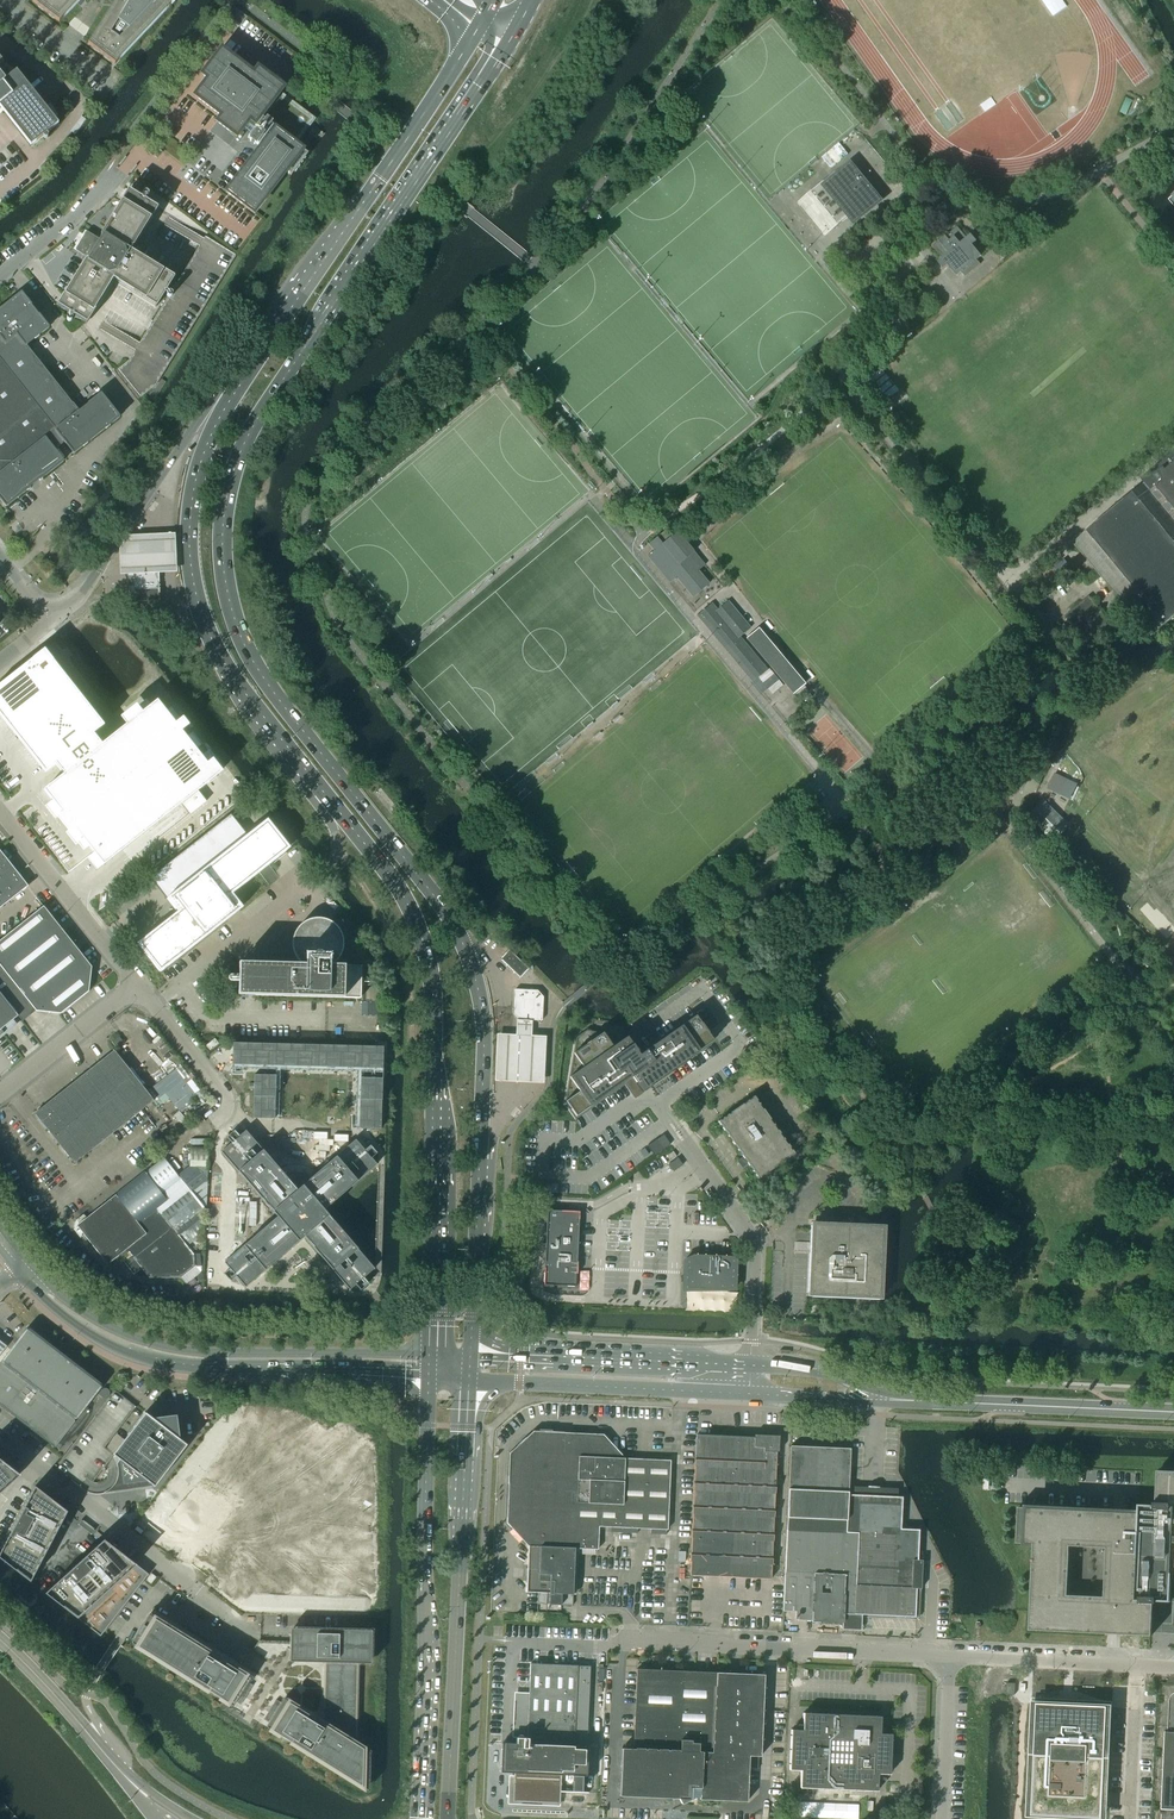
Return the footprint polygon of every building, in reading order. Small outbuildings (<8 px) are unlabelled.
[(32,2),(59,23),(69,12),(95,33),(88,45),(115,65),(124,55),(126,56),(141,37),(175,1),(174,0),(34,0),(32,2)] [(246,17),(234,8),(227,18),(239,26),(246,17)] [(221,49),(202,74),(208,78),(195,95),(221,116),(217,121),(236,136),(242,128),(250,135),(248,137),(258,145),(260,142),(262,144),(226,191),(253,212),(285,171),(291,175),(307,154),(294,143),(312,119),(278,93),(283,87),(258,68),(253,74),(221,49)] [(30,145),(31,144),(32,145),(58,124),(16,70),(5,80),(0,74),(0,107),(30,145)] [(833,148),(827,153),(836,164),(842,159),(833,148)] [(827,153),(822,157),(831,168),(836,164),(827,153)] [(798,202),(826,235),(851,214),(857,221),(882,200),(851,162),(826,182),(825,180),(798,202)] [(127,191),(128,191),(100,235),(100,236),(102,237),(101,240),(87,231),(86,232),(76,248),(76,250),(90,258),(88,260),(86,259),(85,259),(64,294),(58,304),(57,304),(57,305),(70,313),(69,315),(69,316),(68,316),(67,316),(67,317),(66,318),(66,319),(67,319),(67,320),(68,321),(69,321),(70,321),(71,321),(72,320),(72,319),(72,318),(72,317),(73,315),(86,323),(87,323),(88,322),(87,322),(113,280),(155,305),(155,306),(156,307),(156,306),(164,293),(167,294),(167,295),(167,296),(168,296),(168,297),(169,297),(170,297),(171,297),(171,296),(172,296),(172,295),(172,294),(172,293),(171,292),(170,292),(170,291),(169,291),(168,292),(166,290),(174,277),(174,276),(173,276),(174,275),(170,272),(169,274),(131,251),(156,209),(157,209),(158,208),(157,207),(144,199),(145,197),(146,197),(147,197),(147,196),(148,196),(148,195),(148,194),(148,193),(147,192),(146,192),(145,192),(144,192),(143,192),(143,193),(143,194),(142,194),(143,195),(143,196),(142,198),(128,190),(127,191)] [(977,241),(971,234),(967,237),(957,226),(951,232),(954,237),(950,240),(944,234),(938,240),(939,242),(933,247),(942,258),(938,262),(943,268),(948,265),(957,276),(962,272),(965,276),(980,264),(977,259),(981,255),(972,244),(977,241)] [(6,506),(27,490),(30,488),(30,487),(39,480),(39,481),(40,481),(43,478),(42,478),(63,461),(54,450),(64,442),(73,453),(83,446),(87,443),(88,443),(87,443),(87,442),(105,428),(106,428),(110,425),(119,417),(112,407),(109,403),(108,403),(101,393),(91,401),(91,400),(91,401),(88,403),(79,410),(73,403),(72,403),(26,345),(35,338),(39,335),(49,327),(41,317),(39,314),(38,314),(31,305),(32,305),(29,302),(21,292),(13,298),(11,300),(8,302),(0,309),(0,499),(6,506)] [(668,305),(661,297),(661,298),(659,299),(666,306),(667,305),(668,305)] [(682,321),(676,313),(675,314),(674,315),(680,323),(682,321)] [(899,390),(881,369),(870,378),(888,400),(899,390)] [(567,414),(569,412),(563,404),(561,406),(567,414)] [(581,431),(583,429),(577,421),(575,422),(581,431)] [(1141,479),(1145,484),(1076,541),(1154,633),(1173,617),(1173,451),(1141,479)] [(130,532),(120,545),(121,572),(178,569),(176,530),(130,532)] [(709,584),(701,574),(698,571),(705,565),(676,531),(670,537),(664,530),(648,544),(654,550),(647,556),(670,583),(676,578),(693,597),(709,584)] [(133,570),(127,570),(128,590),(134,590),(135,600),(134,600),(134,601),(135,601),(160,600),(160,599),(159,599),(159,589),(159,588),(158,582),(159,582),(159,581),(158,581),(158,569),(134,570),(134,569),(133,570)] [(750,628),(728,601),(717,609),(711,603),(697,615),(752,682),(767,670),(740,637),(750,628)] [(770,630),(773,627),(767,620),(764,622),(770,630)] [(759,631),(760,630),(758,628),(746,638),(793,694),(805,684),(803,682),(802,682),(782,658),(783,657),(780,655),(759,631)] [(0,685),(0,715),(45,772),(56,763),(64,774),(44,790),(52,801),(45,806),(55,819),(57,818),(67,831),(66,833),(76,845),(78,844),(83,851),(89,847),(94,853),(86,859),(96,871),(103,865),(182,804),(190,814),(206,802),(198,791),(216,776),(222,772),(213,760),(215,759),(208,751),(201,757),(196,751),(202,746),(192,733),(186,738),(181,731),(188,726),(182,718),(181,719),(171,707),(165,711),(157,701),(150,706),(145,701),(137,707),(136,705),(120,717),(126,725),(101,744),(93,734),(104,725),(44,650),(0,685)] [(752,682),(761,694),(767,689),(772,695),(783,685),(769,668),(767,670),(752,682)] [(811,679),(814,676),(808,669),(805,671),(811,679)] [(1077,781),(1055,771),(1048,787),(1071,797),(1077,781)] [(1044,798),(1029,813),(1053,836),(1068,821),(1044,798)] [(177,912),(137,943),(160,972),(216,928),(243,907),(232,893),(259,872),(268,865),(269,865),(290,848),(267,819),(247,835),(231,814),(150,878),(177,912)] [(27,886),(0,851),(0,907),(27,886)] [(0,940),(0,1030),(18,1016),(18,1015),(31,1005),(36,1011),(60,1014),(89,991),(91,966),(43,906),(0,940)] [(331,965),(335,962),(340,956),(342,949),(343,942),(341,934),(338,928),(332,923),(326,919),(318,918),(311,919),(304,922),(298,927),(294,933),(292,940),(292,947),(295,955),(299,961),(303,964),(238,962),(238,995),(360,998),(361,966),(331,965)] [(519,977),(520,978),(521,977),(520,977),(527,969),(528,970),(529,969),(509,950),(508,951),(501,958),(500,959),(501,960),(501,959),(519,977)] [(541,1021),(543,1021),(543,1020),(542,1020),(543,997),(537,990),(515,989),(514,1007),(513,1009),(514,1009),(514,1014),(518,1019),(541,1020),(541,1021)] [(700,1050),(713,1041),(708,1033),(706,1030),(706,1029),(704,1026),(703,1026),(701,1023),(695,1015),(682,1025),(682,1024),(678,1027),(679,1027),(653,1045),(639,1055),(637,1052),(638,1052),(632,1044),(627,1037),(591,1031),(591,1030),(587,1030),(576,1038),(575,1042),(576,1042),(565,1101),(564,1102),(570,1109),(571,1109),(576,1116),(588,1107),(589,1108),(593,1105),(592,1105),(616,1088),(617,1088),(621,1086),(620,1085),(625,1081),(635,1095),(649,1085),(649,1086),(669,1072),(669,1073),(673,1070),(672,1070),(697,1052),(697,1053),(701,1050),(700,1050)] [(496,1034),(495,1082),(509,1083),(539,1083),(544,1084),(545,1037),(542,1036),(532,1036),(532,1021),(516,1020),(516,1035),(512,1035),(496,1034)] [(119,1036),(112,1042),(117,1049),(124,1043),(119,1036)] [(214,1038),(205,1045),(210,1051),(218,1044),(214,1038)] [(233,1043),(232,1064),(253,1065),(254,1043),(233,1043)] [(254,1043),(253,1065),(275,1066),(275,1044),(254,1043)] [(275,1044),(275,1066),(296,1066),(297,1044),(275,1044)] [(297,1044),(296,1066),(318,1067),(318,1045),(297,1044)] [(318,1045),(318,1067),(339,1067),(340,1046),(318,1045)] [(340,1046),(339,1067),(361,1068),(361,1046),(340,1046)] [(361,1046),(361,1068),(382,1068),(383,1047),(361,1046)] [(114,1051),(103,1059),(35,1113),(74,1163),(153,1100),(114,1051)] [(254,1075),(253,1096),(275,1097),(275,1075),(254,1075)] [(360,1078),(360,1099),(382,1100),(382,1078),(360,1078)] [(253,1096),(253,1118),(274,1119),(275,1097),(253,1096)] [(744,1158),(742,1159),(746,1164),(747,1163),(758,1179),(794,1154),(754,1097),(718,1121),(744,1158)] [(360,1099),(359,1120),(381,1121),(382,1100),(360,1099)] [(359,1120),(359,1128),(381,1129),(381,1121),(359,1120)] [(232,1143),(221,1152),(236,1169),(273,1211),(277,1217),(246,1244),(224,1262),(229,1268),(224,1273),(224,1274),(230,1281),(231,1281),(236,1276),(245,1287),(267,1268),(300,1239),(304,1236),(331,1268),(349,1289),(355,1284),(360,1289),(361,1289),(368,1283),(368,1282),(363,1277),(373,1268),(355,1247),(327,1215),(323,1210),(358,1179),(376,1164),(371,1158),(376,1153),(377,1153),(376,1153),(370,1146),(370,1145),(364,1150),(355,1140),(338,1155),(310,1179),(308,1177),(305,1175),(302,1174),(299,1173),(296,1173),(293,1173),(290,1174),(287,1175),(285,1176),(260,1148),(245,1131),(239,1136),(234,1131),(234,1130),(227,1137),(232,1143)] [(663,1135),(656,1140),(663,1149),(670,1144),(663,1135)] [(663,1149),(656,1140),(648,1146),(654,1155),(663,1149)] [(204,1241),(205,1200),(205,1199),(205,1181),(206,1180),(208,1148),(190,1148),(189,1166),(177,1175),(163,1157),(144,1171),(162,1193),(163,1192),(169,1199),(156,1209),(138,1224),(115,1195),(77,1225),(107,1264),(119,1255),(134,1274),(141,1268),(149,1278),(180,1278),(195,1266),(193,1255),(186,1245),(192,1241),(204,1241)] [(677,1158),(668,1164),(669,1166),(673,1171),(682,1165),(677,1158)] [(545,1250),(544,1285),(576,1286),(579,1212),(547,1210),(547,1215),(544,1215),(544,1222),(547,1222),(546,1244),(543,1244),(542,1251),(543,1251),(543,1250),(545,1250)] [(811,1222),(808,1296),(816,1297),(882,1299),(885,1225),(854,1224),(811,1222)] [(738,1257),(694,1255),(686,1258),(686,1267),(683,1267),(683,1271),(683,1276),(686,1276),(687,1289),(727,1291),(736,1286),(738,1257)] [(0,1362),(0,1405),(55,1448),(75,1422),(74,1420),(74,1419),(77,1419),(102,1387),(101,1383),(30,1328),(26,1329),(0,1362)] [(176,1415),(152,1418),(145,1412),(124,1439),(117,1434),(106,1448),(113,1454),(112,1454),(120,1460),(121,1472),(118,1472),(118,1476),(117,1480),(115,1483),(113,1486),(148,1482),(154,1486),(187,1445),(179,1439),(176,1415)] [(335,1430),(249,1427),(248,1441),(334,1444),(335,1430)] [(625,1458),(603,1434),(534,1431),(510,1453),(507,1522),(529,1546),(527,1592),(538,1592),(537,1612),(561,1613),(561,1605),(572,1605),(575,1548),(598,1549),(667,1553),(667,1529),(670,1460),(625,1458)] [(773,1533),(774,1517),(774,1509),(775,1493),(775,1485),(776,1451),(778,1451),(779,1436),(754,1435),(754,1438),(696,1435),(695,1457),(694,1466),(695,1466),(694,1481),(693,1490),(694,1490),(693,1505),(692,1505),(692,1513),(693,1513),(692,1529),(691,1529),(691,1537),(692,1537),(691,1553),(690,1553),(690,1561),(691,1561),(690,1575),(771,1579),(771,1565),(772,1565),(772,1556),(772,1541),(773,1541),(773,1533)] [(783,1611),(796,1612),(796,1611),(812,1612),(812,1622),(819,1622),(820,1622),(842,1623),(843,1613),(865,1615),(915,1617),(916,1595),(916,1588),(921,1589),(922,1560),(917,1560),(919,1530),(900,1529),(902,1497),(848,1495),(848,1484),(850,1449),(790,1446),(783,1611)] [(330,1458),(258,1456),(258,1463),(330,1465),(330,1458)] [(99,1634),(146,1573),(141,1569),(135,1564),(136,1564),(104,1539),(103,1540),(100,1537),(99,1539),(93,1535),(95,1533),(67,1511),(35,1486),(34,1486),(20,1475),(0,1459),(0,1558),(30,1581),(45,1592),(45,1593),(77,1618),(77,1617),(99,1634)] [(1138,1504),(1138,1512),(1097,1510),(1023,1507),(1018,1507),(1017,1543),(1022,1543),(1034,1544),(1030,1630),(1107,1633),(1121,1634),(1152,1635),(1153,1603),(1155,1603),(1156,1601),(1170,1601),(1172,1576),(1173,1576),(1173,1471),(1157,1470),(1156,1502),(1154,1502),(1154,1505),(1139,1504),(1138,1504)] [(97,1493),(99,1493),(98,1482),(97,1482),(96,1482),(94,1482),(92,1481),(88,1478),(88,1477),(87,1476),(86,1477),(87,1478),(81,1485),(80,1485),(81,1486),(84,1488),(87,1490),(90,1492),(94,1493),(97,1493)] [(146,1580),(151,1584),(156,1577),(151,1573),(146,1580)] [(253,1650),(254,1651),(254,1650),(268,1659),(258,1675),(152,1609),(149,1614),(131,1642),(233,1706),(233,1705),(266,1726),(265,1726),(367,1790),(368,1751),(356,1743),(358,1663),(371,1663),(371,1630),(290,1628),(290,1641),(260,1641),(260,1640),(259,1640),(253,1650)] [(518,1695),(516,1737),(516,1743),(501,1742),(500,1764),(500,1772),(514,1773),(512,1802),(559,1804),(561,1775),(565,1775),(573,1775),(573,1781),(572,1791),(582,1791),(582,1776),(583,1776),(584,1776),(586,1776),(587,1770),(587,1769),(587,1753),(588,1752),(588,1746),(587,1746),(590,1666),(530,1663),(529,1693),(529,1695),(518,1695)] [(700,1797),(699,1797),(699,1799),(747,1802),(749,1756),(761,1756),(764,1674),(637,1669),(633,1749),(621,1748),(619,1796),(679,1798),(682,1803),(700,1794),(700,1797)] [(1006,1694),(1015,1695),(1016,1683),(1007,1683),(1006,1694)] [(1172,1693),(1171,1695),(1170,1697),(1170,1699),(1169,1730),(1165,1730),(1162,1807),(1161,1818),(1173,1818),(1173,1691),(1172,1693)] [(1032,1816),(1093,1818),(1102,1818),(1107,1705),(1037,1702),(1032,1816)] [(800,1770),(800,1788),(878,1791),(879,1773),(890,1774),(892,1734),(880,1733),(881,1716),(803,1712),(802,1729),(790,1729),(789,1770),(800,1770)]
